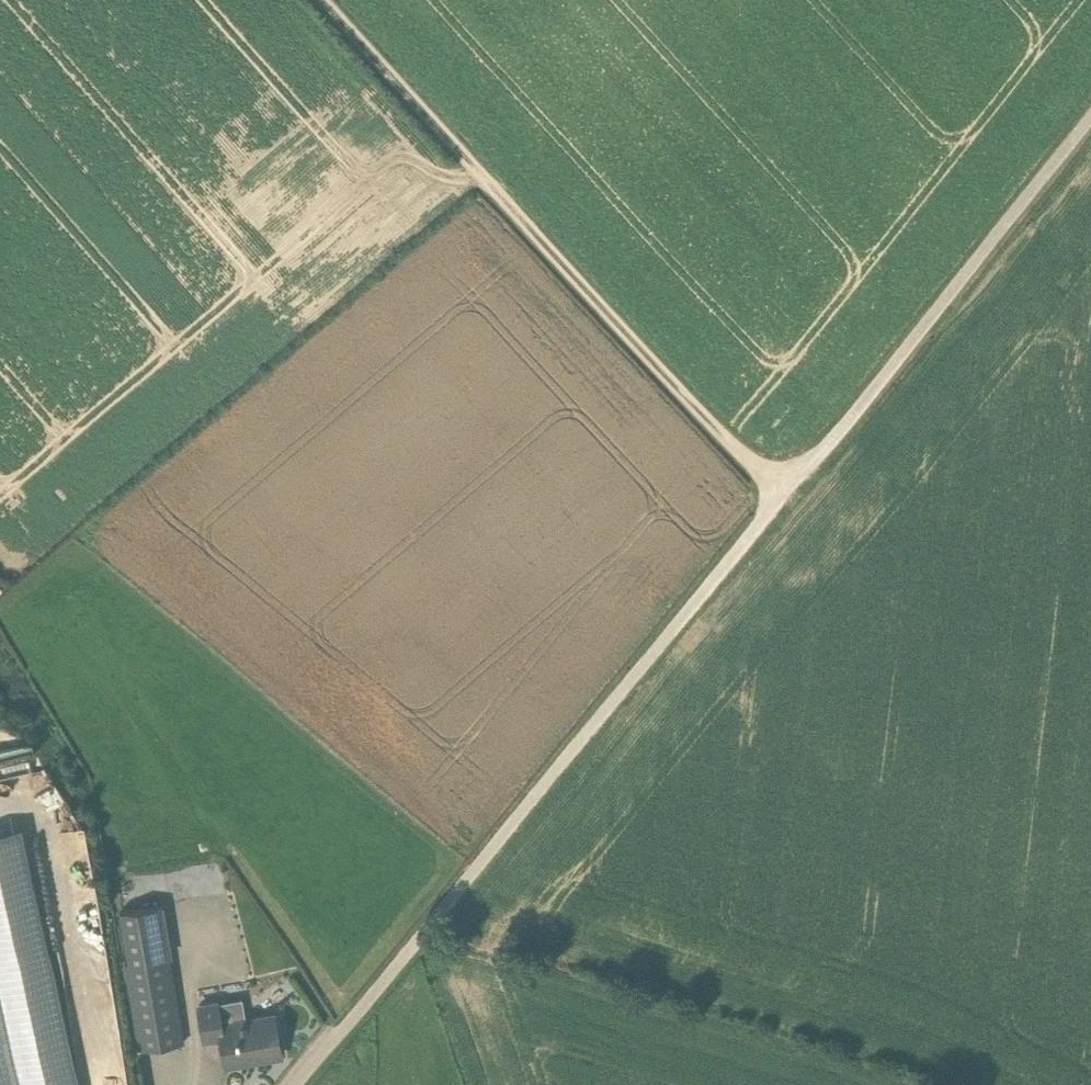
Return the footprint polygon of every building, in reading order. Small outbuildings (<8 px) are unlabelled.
[(22,832),(0,837),(0,1084),(77,1084),(22,832)] [(184,1043),(162,904),(119,912),(127,964),(124,964),(138,1050),(184,1043)] [(281,1056),(274,1013),(245,1018),(242,998),(220,1003),(219,1000),(197,1003),(204,1042),(222,1039),(227,1066),(281,1056)]
